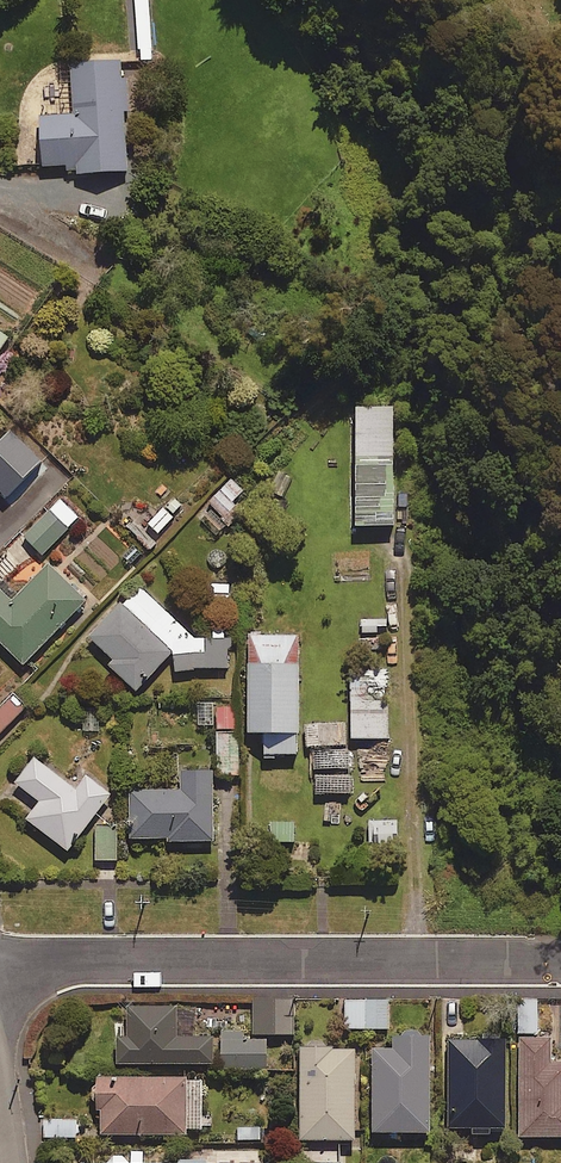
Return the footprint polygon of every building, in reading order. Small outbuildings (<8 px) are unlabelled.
[(140,50),(123,51),(124,64),(156,62),(152,0),(137,0),(140,50)] [(81,174),(81,179),(134,177),(130,66),(76,69),(78,118),(46,119),(48,170),(69,170),(70,175),(81,174)] [(393,406),(356,407),(356,465),(393,464),(393,406)] [(11,432),(0,443),(0,491),(7,498),(42,463),(11,432)] [(284,500),(295,477),(279,470),(268,493),(284,500)] [(243,488),(231,477),(209,501),(230,521),(241,510),(231,501),(243,488)] [(147,521),(158,532),(175,515),(173,513),(182,504),(173,495),(147,521)] [(78,516),(60,498),(24,535),(42,553),(78,516)] [(208,505),(196,517),(213,534),(225,522),(208,505)] [(134,517),(126,526),(152,548),(159,539),(134,517)] [(47,561),(12,599),(0,588),(0,639),(23,661),(85,597),(47,561)] [(228,581),(209,581),(210,607),(229,607),(228,581)] [(175,668),(228,664),(226,625),(214,626),(214,636),(195,637),(137,582),(88,633),(114,657),(109,662),(136,687),(173,648),(175,668)] [(387,620),(361,619),(361,637),(387,638),(387,620)] [(264,727),(264,757),(276,757),(276,750),(298,750),(298,632),(248,632),(248,727),(264,727)] [(388,671),(352,670),(351,736),(387,736),(388,671)] [(14,691),(0,704),(0,731),(27,705),(14,691)] [(236,704),(217,703),(215,727),(235,728),(236,704)] [(344,722),(305,722),(305,742),(344,742),(344,722)] [(238,774),(238,734),(220,734),(220,774),(238,774)] [(350,746),(314,747),(315,769),(351,768),(350,746)] [(75,785),(34,755),(15,781),(39,798),(26,816),(68,847),(110,790),(85,772),(75,785)] [(212,765),(180,766),(180,786),(130,788),(131,836),(167,835),(167,838),(214,837),(212,765)] [(349,773),(316,774),(316,791),(350,790),(349,773)] [(355,798),(316,799),(316,820),(355,819),(355,798)] [(116,823),(94,824),(95,858),(117,858),(116,823)] [(292,996),(254,995),(253,1030),(291,1031),(292,996)] [(517,997),(517,1032),(538,1032),(538,997),(517,997)] [(389,998),(344,998),(344,1026),(389,1026),(389,998)] [(194,1004),(128,1005),(129,1033),(118,1033),(118,1060),(212,1059),(212,1032),(195,1033),(194,1004)] [(244,1028),(221,1029),(221,1065),(266,1065),(266,1036),(244,1036),(244,1028)] [(429,1033),(393,1033),(393,1045),(372,1045),(373,1128),(430,1128),(429,1033)] [(550,1036),(519,1036),(519,1133),(560,1133),(560,1061),(550,1061),(550,1036)] [(448,1125),(470,1124),(471,1130),(491,1130),(491,1124),(506,1123),(504,1037),(445,1038),(448,1125)] [(326,1142),(326,1135),(353,1136),(355,1044),(300,1043),(299,1135),(314,1135),(314,1142),(326,1142)] [(186,1074),(97,1074),(97,1131),(186,1131),(186,1074)] [(45,1118),(45,1140),(77,1140),(77,1118),(45,1118)] [(262,1160),(262,1126),(236,1126),(236,1160),(262,1160)] [(141,1146),(105,1148),(106,1158),(88,1159),(88,1162),(206,1162),(206,1156),(142,1160),(141,1146)]
